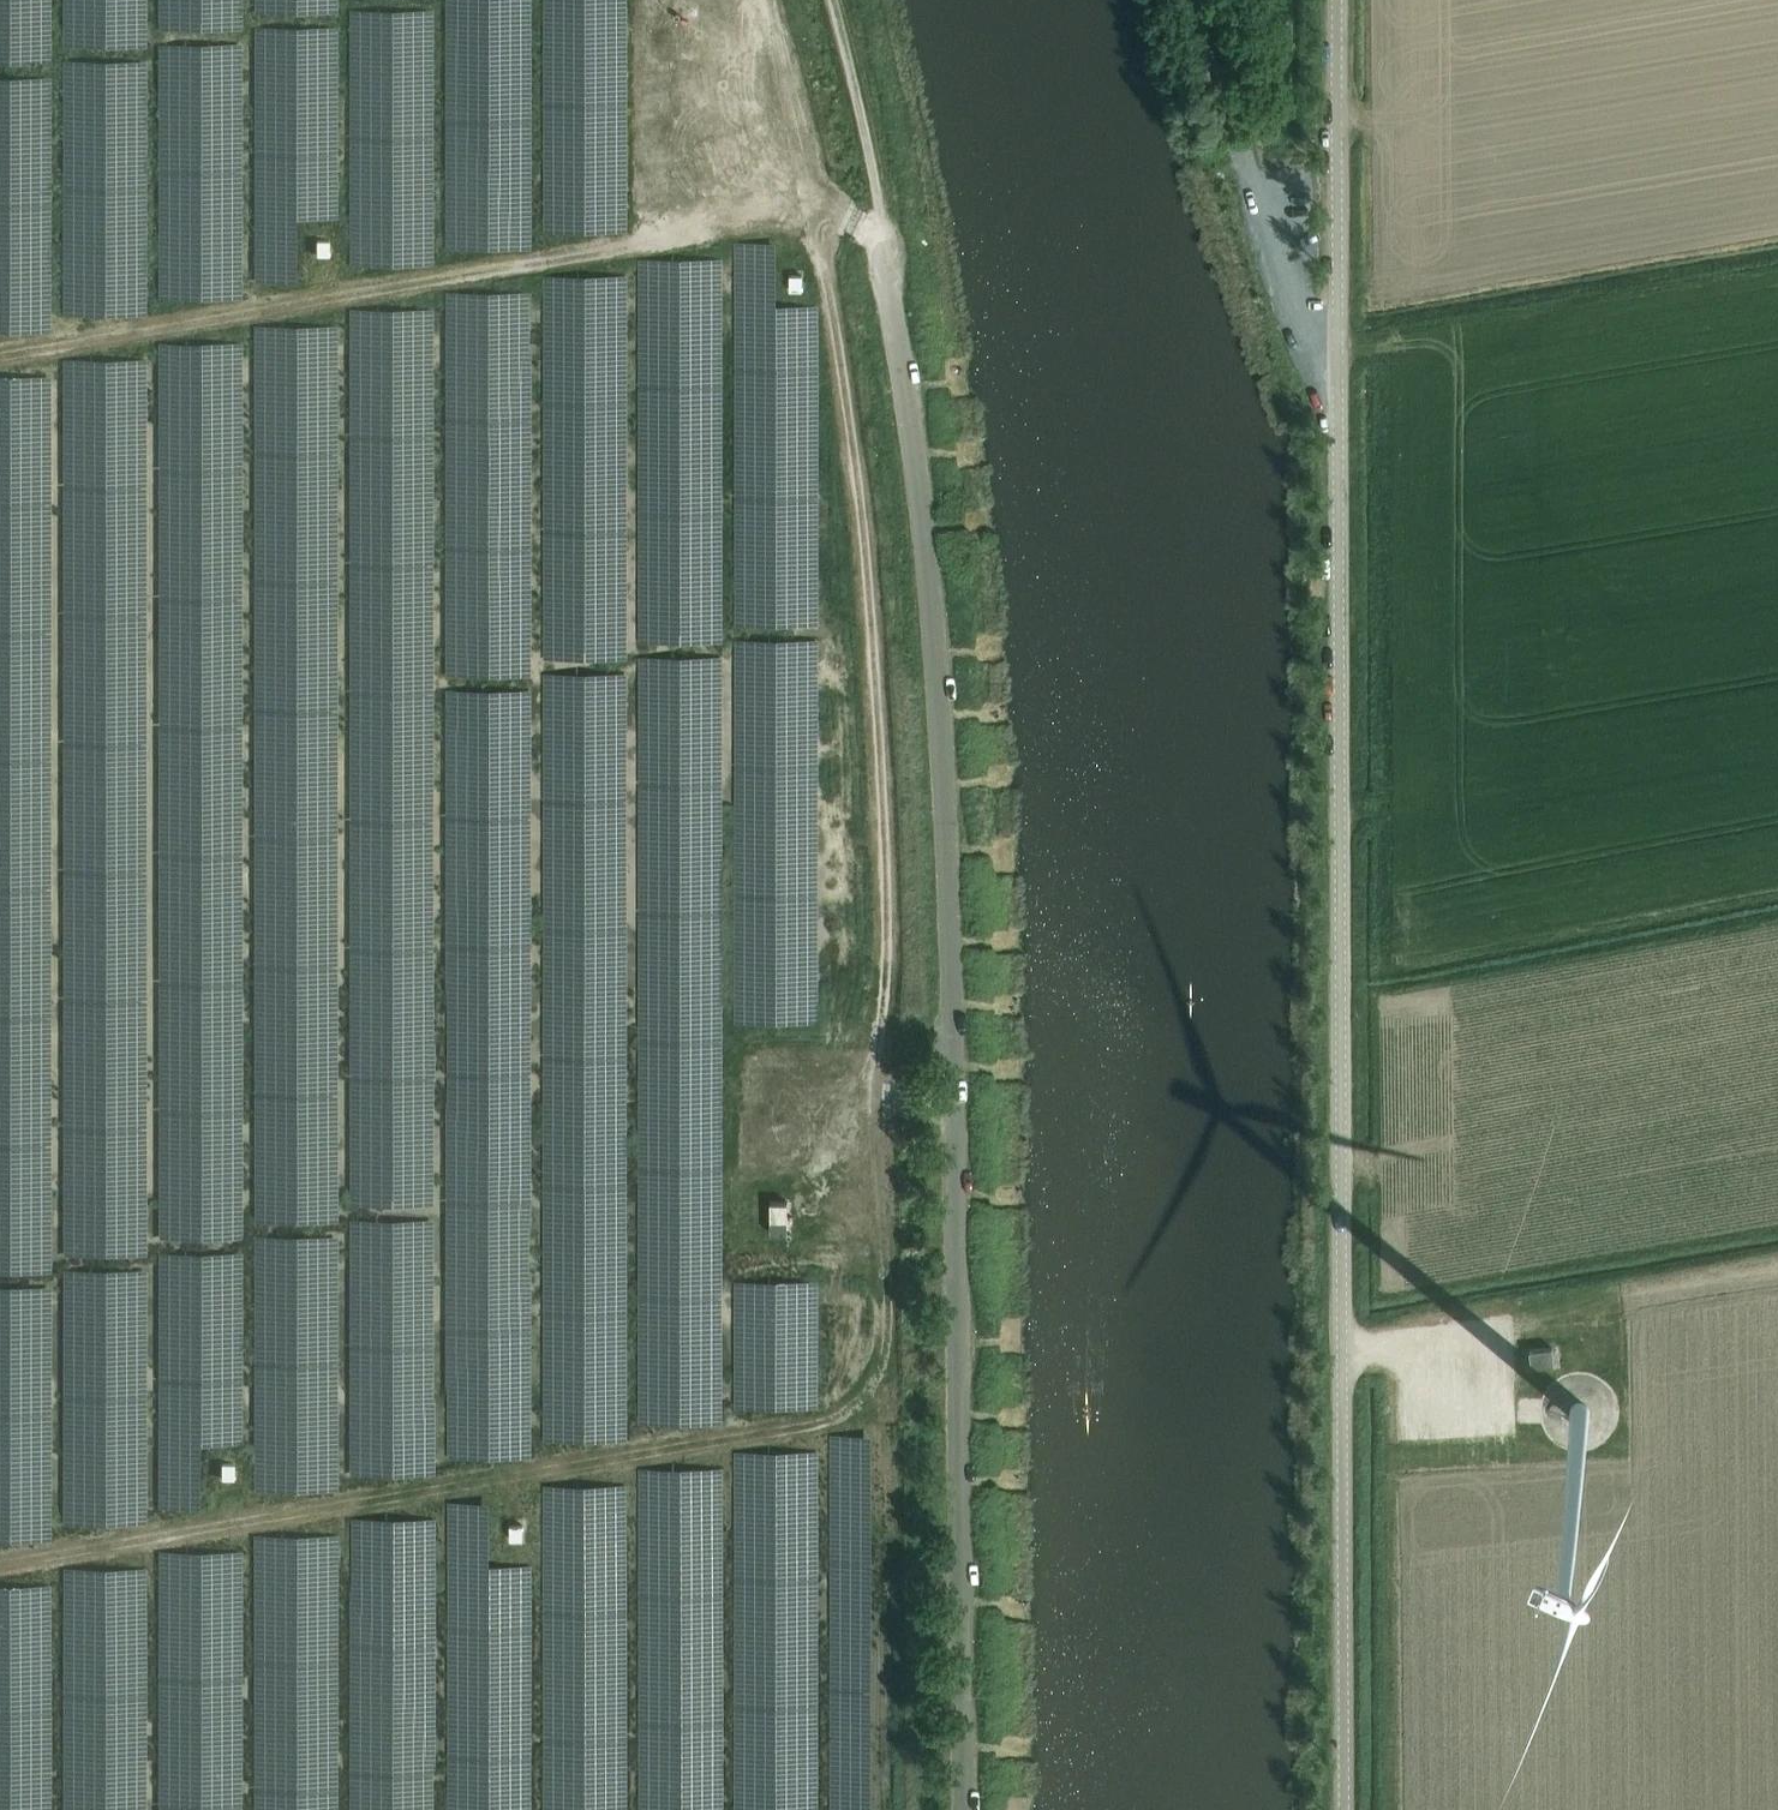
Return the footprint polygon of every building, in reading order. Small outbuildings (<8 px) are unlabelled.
[(1553,1363),(1552,1347),(1528,1349),(1530,1365),(1553,1363)] [(1542,1405),(1542,1412),(1542,1419),(1544,1425),(1547,1431),(1551,1437),(1557,1441),(1562,1445),(1569,1447),(1576,1449),(1582,1449),(1589,1447),(1596,1445),(1602,1441),(1607,1437),(1611,1431),(1614,1425),(1616,1419),(1616,1412),(1616,1405),(1614,1398),(1611,1392),(1607,1387),(1602,1382),(1596,1378),(1589,1376),(1582,1375),(1576,1375),(1569,1376),(1562,1378),(1557,1382),(1551,1387),(1547,1392),(1544,1398),(1542,1405)]
